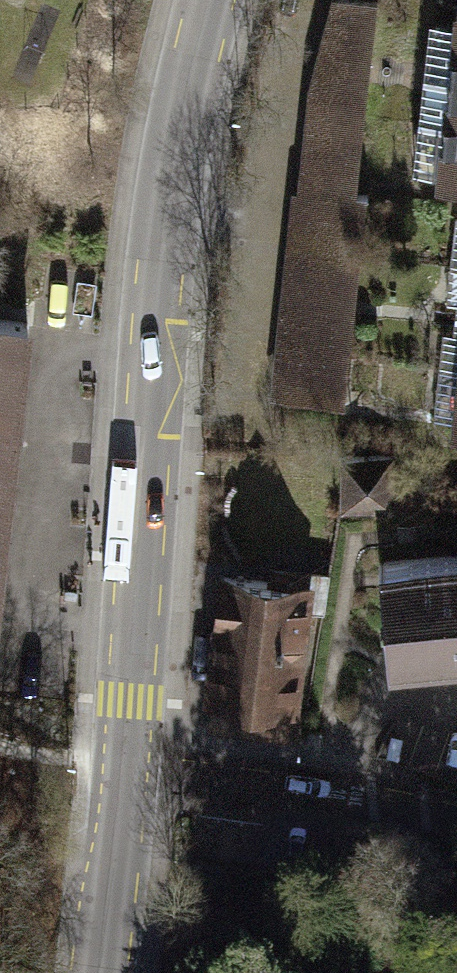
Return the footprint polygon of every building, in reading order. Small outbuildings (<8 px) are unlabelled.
[(372,350),(396,0),(339,0),(297,336),(372,350)] [(41,466),(60,314),(0,306),(0,461),(41,466)] [(345,500),(386,508),(395,459),(355,452),(345,500)] [(0,461),(0,612),(24,615),(41,466),(0,461)] [(398,551),(405,653),(456,649),(456,547),(398,551)] [(336,573),(236,562),(221,693),(237,695),(233,729),(308,737),(312,704),(322,705),(336,573)]
